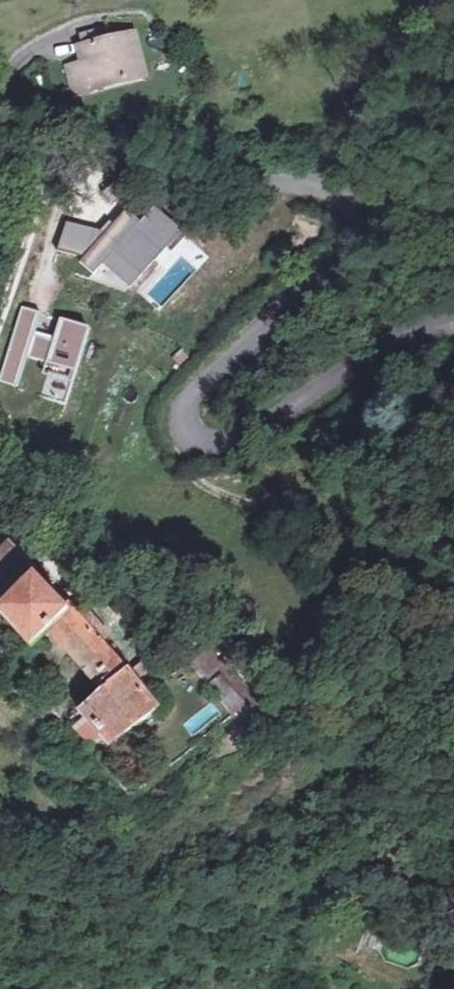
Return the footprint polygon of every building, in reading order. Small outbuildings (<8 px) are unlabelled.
[(117,26),(103,27),(106,44),(120,42),(117,26)] [(88,30),(91,53),(95,83),(149,76),(143,39),(120,42),(106,44),(103,27),(88,30)] [(95,83),(91,53),(72,55),(76,85),(95,83)] [(224,257),(124,202),(62,269),(170,331),(224,257)] [(20,299),(0,341),(0,408),(125,443),(153,345),(20,299)] [(122,677),(98,647),(107,639),(85,615),(80,620),(65,603),(60,606),(6,540),(0,545),(0,549),(3,553),(0,556),(0,613),(30,650),(48,634),(99,698),(122,677)] [(220,700),(238,683),(211,652),(193,667),(220,700)] [(22,680),(30,673),(17,659),(10,665),(22,680)] [(153,714),(122,677),(99,698),(83,713),(110,749),(153,714)] [(243,692),(238,683),(220,700),(242,728),(265,709),(248,687),(243,692)]
